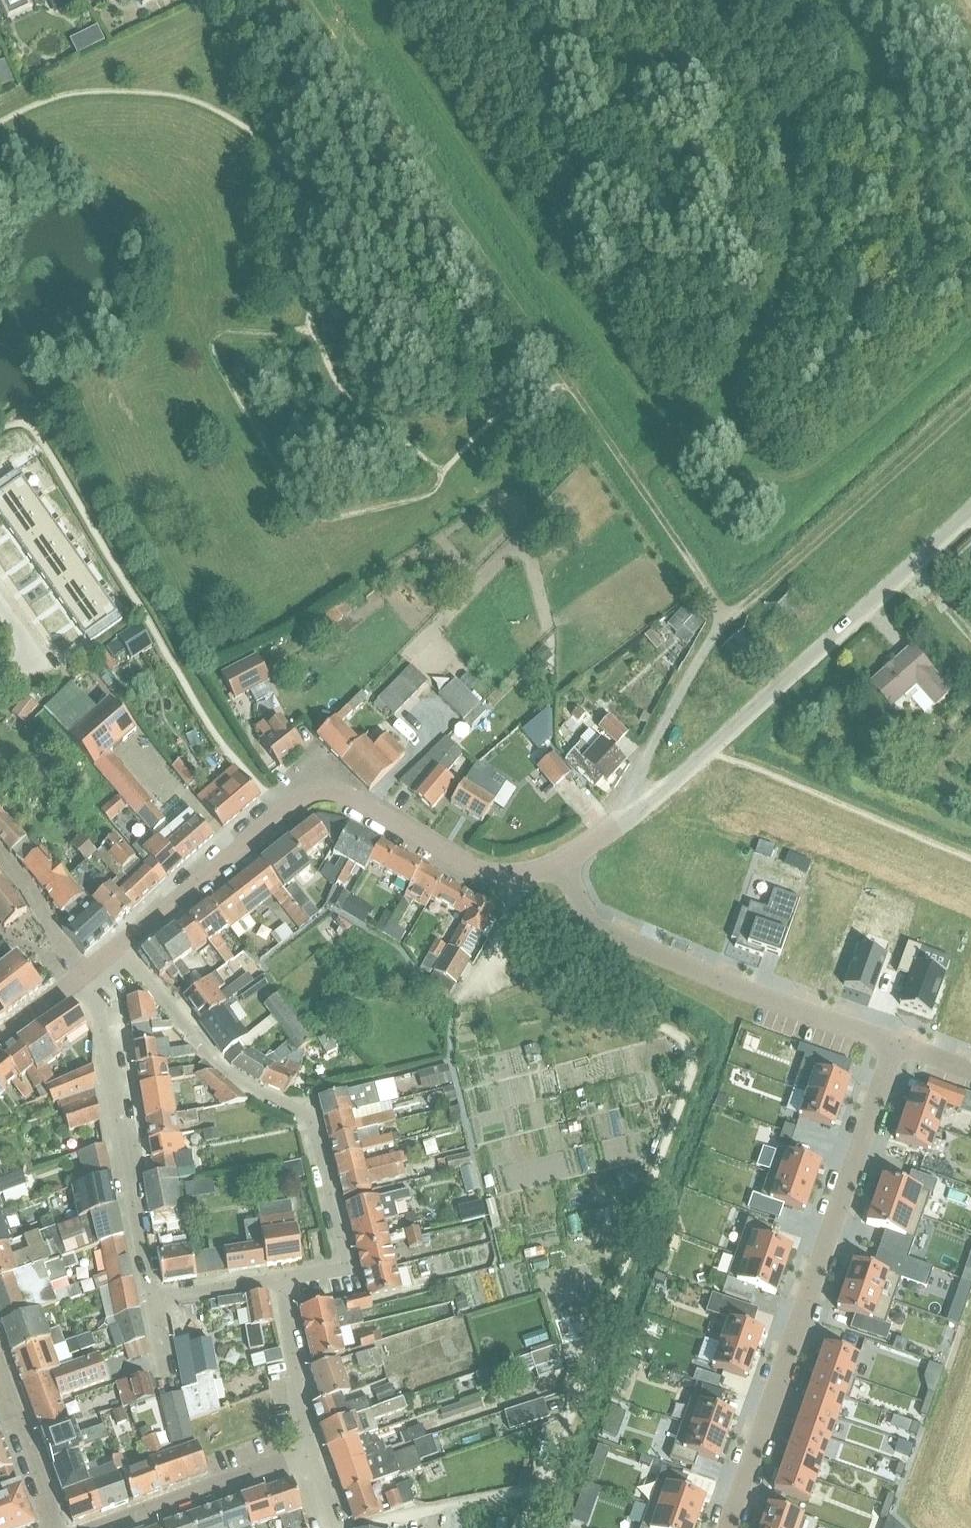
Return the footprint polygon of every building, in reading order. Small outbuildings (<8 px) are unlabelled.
[(8,16),(28,7),(25,0),(1,0),(8,16)] [(60,12),(73,5),(70,0),(54,0),(60,12)] [(74,32),(80,48),(106,38),(99,22),(74,32)] [(0,63),(0,89),(14,83),(4,61),(0,63)] [(16,471),(5,478),(11,485),(21,478),(16,471)] [(5,523),(38,500),(21,478),(11,485),(0,492),(0,493),(0,516),(5,523)] [(0,482),(0,492),(11,485),(5,478),(0,482)] [(38,500),(5,523),(21,546),(54,523),(38,500)] [(54,523),(21,546),(37,568),(70,545),(54,523)] [(70,545),(37,568),(53,591),(86,568),(70,545)] [(86,568),(53,591),(69,613),(101,590),(86,568)] [(101,590),(69,613),(85,636),(86,636),(96,628),(106,621),(117,614),(118,613),(101,590)] [(351,614),(344,602),(334,608),(333,608),(308,623),(316,636),(341,621),(340,620),(351,614)] [(685,608),(668,625),(677,634),(675,636),(686,646),(694,637),(693,636),(704,625),(694,615),(693,616),(685,608)] [(117,614),(106,621),(111,628),(122,621),(117,614)] [(106,621),(96,628),(101,635),(111,628),(106,621)] [(118,639),(107,648),(114,660),(126,652),(131,659),(150,646),(138,626),(118,639)] [(745,627),(728,641),(738,653),(755,639),(745,627)] [(96,628),(86,636),(90,643),(101,635),(96,628)] [(543,645),(535,654),(544,663),(553,655),(543,645)] [(948,691),(930,670),(931,669),(910,645),(867,683),(889,708),(903,696),(908,701),(910,699),(923,713),(932,705),(948,691)] [(257,656),(221,675),(234,700),(270,681),(257,656)] [(410,667),(403,674),(418,690),(425,683),(410,667)] [(394,683),(409,699),(411,697),(418,690),(403,674),(396,681),(394,683)] [(467,674),(458,682),(464,688),(467,691),(475,683),(467,674)] [(455,679),(438,696),(446,704),(464,688),(458,682),(455,679)] [(110,754),(136,731),(109,701),(97,712),(72,683),(44,710),(153,833),(165,823),(150,806),(153,803),(110,754)] [(386,691),(402,706),(409,699),(394,683),(386,691)] [(464,688),(446,704),(455,712),(472,696),(467,691),(464,688)] [(316,737),(344,765),(369,791),(404,755),(385,735),(373,747),(363,736),(358,742),(340,723),(346,717),(347,718),(367,697),(361,691),(316,737)] [(386,691),(377,700),(384,707),(393,716),(402,706),(386,691)] [(30,694),(26,698),(33,703),(36,699),(30,694)] [(472,696),(455,712),(463,721),(480,705),(472,696)] [(10,714),(23,724),(37,707),(33,703),(26,698),(24,697),(10,714)] [(377,700),(373,704),(380,711),(384,707),(377,700)] [(480,705),(463,721),(468,726),(485,710),(480,705)] [(579,706),(572,713),(578,720),(585,712),(579,706)] [(547,710),(521,732),(537,751),(548,741),(547,710)] [(643,711),(640,718),(647,721),(650,715),(643,711)] [(609,717),(598,729),(616,746),(627,734),(609,717)] [(278,718),(268,726),(264,722),(254,730),(263,740),(259,743),(279,768),(303,750),(278,718)] [(580,742),(564,760),(594,788),(603,778),(606,781),(624,762),(601,741),(591,731),(580,742)] [(444,775),(452,765),(462,754),(453,746),(455,745),(446,737),(399,782),(431,810),(454,783),(444,775)] [(552,755),(540,765),(537,768),(553,787),(568,774),(552,755)] [(197,781),(184,765),(181,761),(172,768),(187,788),(197,781)] [(474,763),(449,803),(480,822),(505,782),(474,763)] [(221,829),(259,797),(237,774),(201,805),(221,829)] [(114,800),(99,813),(108,824),(124,810),(114,800)] [(158,839),(179,863),(211,837),(188,812),(158,839)] [(24,839),(4,817),(3,819),(0,816),(0,843),(9,853),(24,839)] [(302,857),(326,838),(332,845),(345,824),(340,821),(316,816),(287,839),(302,857)] [(349,861),(364,835),(348,826),(332,853),(340,858),(334,869),(326,864),(320,874),(329,885),(333,887),(336,883),(349,861)] [(157,840),(154,837),(150,832),(130,850),(144,865),(145,865),(149,861),(165,878),(179,863),(158,839),(157,840)] [(110,886),(132,910),(165,878),(149,861),(145,865),(144,865),(141,868),(133,859),(112,835),(98,848),(99,850),(95,853),(89,859),(95,865),(99,862),(116,880),(110,886)] [(349,861),(336,883),(343,887),(355,867),(363,872),(368,863),(379,844),(364,835),(349,861)] [(79,837),(68,847),(84,864),(89,859),(95,853),(79,837)] [(315,874),(302,857),(287,839),(260,861),(282,889),(298,876),(304,883),(315,874)] [(85,898),(67,880),(51,862),(33,842),(14,859),(35,882),(60,914),(63,912),(66,916),(85,898)] [(420,867),(379,844),(368,863),(408,886),(420,867)] [(300,911),(289,898),(282,889),(260,861),(206,904),(228,930),(229,929),(238,940),(255,927),(246,915),(271,895),(298,930),(308,922),(307,921),(300,911)] [(67,880),(85,898),(90,904),(113,927),(130,910),(131,911),(132,910),(110,886),(107,888),(84,864),(67,880)] [(420,867),(408,886),(381,932),(398,943),(404,932),(395,927),(411,900),(424,908),(430,898),(441,880),(420,867)] [(441,880),(430,898),(465,919),(475,900),(441,880)] [(0,881),(0,927),(2,930),(25,912),(0,881)] [(741,909),(731,939),(736,941),(734,947),(763,956),(764,951),(780,956),(799,899),(773,890),(766,909),(750,903),(747,911),(741,909)] [(341,910),(348,898),(338,893),(331,905),(341,910)] [(113,927),(90,904),(85,898),(66,916),(72,922),(61,931),(84,954),(113,927)] [(348,898),(341,910),(362,923),(369,910),(348,898)] [(447,948),(433,972),(454,984),(468,960),(458,955),(471,933),(479,938),(495,911),(492,910),(486,907),(475,900),(465,919),(460,927),(447,948)] [(309,903),(300,911),(307,921),(317,913),(309,903)] [(216,937),(226,929),(227,930),(228,930),(206,904),(188,918),(206,942),(224,967),(232,961),(222,948),(223,947),(216,937)] [(188,918),(173,928),(191,952),(206,942),(188,918)] [(288,919),(274,929),(282,940),(296,930),(288,919)] [(173,928),(152,943),(177,976),(183,985),(191,979),(179,962),(191,952),(173,928)] [(435,941),(427,954),(419,969),(428,974),(444,946),(435,941)] [(177,976),(152,943),(138,954),(147,967),(149,966),(158,977),(165,972),(171,980),(177,976)] [(907,943),(896,973),(909,978),(900,1005),(930,1016),(945,974),(915,963),(920,948),(907,943)] [(857,947),(843,986),(871,996),(886,957),(857,947)] [(25,999),(41,987),(15,955),(8,961),(0,951),(0,970),(12,983),(25,999)] [(5,1015),(25,999),(12,983),(0,970),(0,1009),(5,1015)] [(431,976),(428,982),(449,994),(449,993),(454,984),(433,972),(431,976)] [(219,996),(216,992),(223,987),(214,975),(205,981),(189,993),(182,998),(199,1021),(230,998),(252,982),(246,975),(219,996)] [(242,1002),(266,985),(261,978),(237,995),(242,1002)] [(189,993),(184,986),(176,992),(182,998),(189,993)] [(279,992),(261,1005),(288,1041),(295,1052),(299,1050),(313,1041),(315,1040),(279,992)] [(151,1000),(147,996),(126,1000),(129,1025),(149,1022),(150,1032),(172,1029),(168,1018),(154,1021),(151,1000)] [(237,1023),(227,1010),(234,1004),(230,998),(199,1021),(198,1022),(212,1041),(237,1023)] [(70,1002),(37,1026),(52,1047),(55,1053),(63,1049),(59,1043),(86,1026),(70,1002)] [(244,1051),(275,1027),(269,1019),(238,1043),(244,1051)] [(328,1033),(339,1027),(335,1019),(320,1028),(324,1035),(326,1035),(328,1033)] [(149,1022),(129,1025),(132,1037),(151,1033),(150,1032),(149,1022)] [(237,1023),(212,1041),(221,1054),(246,1035),(237,1023)] [(42,1084),(45,1089),(54,1085),(46,1066),(58,1058),(55,1053),(52,1047),(37,1026),(17,1040),(42,1084)] [(324,1035),(316,1040),(325,1055),(335,1050),(326,1035),(324,1035)] [(165,1039),(153,1041),(132,1045),(136,1065),(164,1061),(194,1056),(188,1047),(167,1051),(165,1039)] [(0,1053),(0,1054),(18,1079),(26,1073),(35,1089),(42,1084),(17,1040),(0,1053)] [(249,1051),(230,1065),(258,1083),(272,1065),(287,1057),(292,1054),(295,1052),(288,1041),(272,1055),(270,1053),(263,1060),(249,1051)] [(536,1043),(524,1047),(529,1064),(541,1061),(536,1043)] [(799,1044),(796,1052),(804,1055),(801,1065),(808,1068),(811,1060),(819,1063),(823,1053),(799,1044)] [(0,1054),(0,1088),(2,1091),(11,1083),(24,1099),(30,1095),(18,1079),(0,1054)] [(272,1065),(258,1083),(259,1084),(258,1084),(284,1095),(285,1093),(297,1076),(303,1065),(287,1057),(272,1065)] [(204,1074),(216,1072),(201,1060),(196,1067),(204,1074)] [(164,1061),(136,1065),(139,1086),(167,1082),(193,1077),(193,1076),(192,1068),(166,1072),(164,1061)] [(451,1084),(447,1066),(417,1073),(422,1091),(451,1084)] [(69,1078),(54,1085),(45,1089),(48,1097),(52,1104),(57,1103),(60,1112),(94,1100),(92,1068),(69,1078)] [(814,1070),(806,1093),(841,1105),(849,1082),(814,1070)] [(204,1074),(193,1076),(228,1104),(247,1100),(216,1072),(204,1074)] [(929,1080),(923,1099),(945,1106),(958,1111),(965,1092),(929,1080)] [(173,1115),(167,1082),(139,1086),(145,1120),(173,1115)] [(318,1098),(323,1118),(378,1105),(373,1084),(318,1098)] [(452,1086),(441,1089),(445,1102),(456,1099),(452,1086)] [(806,1093),(798,1117),(832,1129),(841,1105),(806,1093)] [(911,1094),(903,1118),(925,1126),(937,1130),(945,1106),(923,1099),(911,1094)] [(717,1096),(713,1107),(723,1111),(727,1100),(717,1096)] [(177,1102),(179,1114),(195,1112),(195,1111),(202,1110),(200,1099),(177,1102)] [(98,1122),(94,1100),(60,1112),(67,1133),(98,1122)] [(378,1105),(323,1118),(329,1139),(377,1127),(394,1123),(391,1112),(389,1102),(378,1105)] [(177,1136),(175,1122),(179,1121),(182,1125),(196,1123),(195,1112),(179,1114),(173,1115),(145,1120),(148,1141),(177,1136)] [(903,1118),(895,1142),(929,1154),(937,1130),(925,1126),(903,1118)] [(784,1124),(781,1131),(791,1135),(794,1127),(784,1124)] [(218,1127),(202,1130),(204,1141),(220,1139),(218,1127)] [(377,1127),(329,1139),(333,1159),(360,1152),(391,1144),(389,1137),(389,1135),(380,1137),(377,1127)] [(781,1131),(778,1139),(789,1143),(791,1135),(781,1131)] [(148,1141),(151,1159),(173,1155),(175,1170),(192,1167),(190,1152),(183,1153),(180,1135),(177,1136),(148,1141)] [(429,1153),(445,1151),(443,1136),(427,1139),(429,1153)] [(102,1146),(77,1154),(84,1180),(108,1172),(102,1146)] [(776,1150),(768,1174),(812,1189),(820,1165),(786,1153),(776,1150)] [(339,1179),(399,1164),(397,1155),(397,1154),(362,1162),(360,1152),(333,1159),(339,1179)] [(406,1153),(397,1155),(399,1164),(400,1163),(408,1161),(406,1153)] [(468,1154),(437,1161),(439,1172),(471,1166),(468,1154)] [(173,1155),(151,1159),(154,1173),(175,1170),(173,1155)] [(300,1160),(279,1164),(282,1180),(303,1176),(300,1160)] [(368,1184),(403,1175),(400,1163),(399,1164),(339,1179),(343,1197),(369,1191),(368,1184)] [(175,1170),(177,1180),(194,1177),(192,1167),(175,1170)] [(478,1191),(472,1167),(458,1170),(465,1195),(478,1191)] [(143,1175),(145,1187),(177,1181),(177,1180),(175,1170),(154,1173),(151,1173),(143,1175)] [(25,1187),(20,1173),(0,1179),(0,1196),(25,1187)] [(752,1194),(747,1208),(778,1219),(783,1205),(803,1212),(812,1189),(768,1174),(760,1197),(752,1194)] [(882,1179),(874,1202),(898,1211),(921,1219),(930,1195),(932,1196),(936,1183),(910,1174),(905,1187),(882,1179)] [(109,1175),(71,1188),(78,1220),(115,1206),(109,1175)] [(145,1187),(147,1199),(179,1193),(177,1181),(145,1187)] [(408,1190),(345,1205),(351,1229),(383,1221),(397,1218),(394,1203),(410,1199),(408,1190)] [(147,1199),(150,1215),(182,1210),(179,1193),(147,1199)] [(462,1201),(466,1218),(487,1212),(483,1195),(462,1201)] [(300,1261),(294,1228),(294,1227),(293,1227),(290,1214),(288,1202),(257,1207),(259,1220),(258,1220),(258,1221),(242,1224),(246,1247),(224,1251),(223,1249),(227,1273),(300,1261)] [(874,1202),(866,1226),(884,1232),(877,1251),(907,1261),(913,1242),(921,1219),(898,1211),(874,1202)] [(0,1248),(0,1281),(73,1254),(100,1245),(122,1237),(115,1206),(78,1220),(24,1239),(0,1248)] [(0,1214),(0,1248),(24,1239),(21,1229),(9,1234),(1,1213),(0,1214)] [(747,1220),(735,1255),(783,1272),(791,1248),(768,1240),(772,1228),(747,1220)] [(383,1221),(351,1229),(357,1252),(388,1244),(406,1240),(403,1232),(395,1234),(396,1236),(387,1238),(383,1221)] [(406,1240),(419,1237),(417,1228),(403,1232),(406,1240)] [(131,1279),(122,1237),(100,1245),(106,1274),(93,1278),(98,1291),(100,1290),(108,1287),(131,1279)] [(419,1237),(406,1240),(408,1249),(421,1246),(419,1237)] [(394,1267),(388,1244),(357,1252),(363,1275),(394,1267)] [(191,1255),(189,1246),(157,1252),(163,1283),(195,1278),(191,1255)] [(960,1278),(970,1282),(970,1247),(960,1278)] [(227,1273),(223,1249),(212,1251),(216,1275),(227,1273)] [(216,1275),(212,1251),(202,1253),(206,1276),(216,1275)] [(853,1263),(845,1287),(871,1296),(892,1303),(900,1279),(925,1288),(931,1270),(907,1261),(877,1251),(871,1269),(853,1263)] [(202,1253),(191,1255),(195,1278),(206,1276),(202,1253)] [(73,1254),(0,1281),(0,1322),(1,1326),(39,1312),(80,1297),(76,1286),(52,1295),(48,1285),(67,1279),(64,1271),(77,1266),(73,1254)] [(727,1279),(722,1292),(750,1302),(755,1289),(775,1295),(783,1272),(735,1255),(727,1279)] [(545,1258),(531,1261),(533,1271),(547,1268),(545,1258)] [(363,1275),(367,1295),(369,1299),(400,1291),(394,1267),(363,1275)] [(654,1274),(652,1280),(662,1284),(665,1278),(654,1274)] [(946,1319),(958,1324),(970,1285),(970,1282),(960,1278),(946,1319)] [(131,1279),(108,1287),(100,1290),(108,1329),(117,1326),(119,1325),(116,1318),(138,1309),(131,1279)] [(845,1287),(836,1310),(854,1316),(849,1330),(884,1342),(889,1328),(884,1326),(892,1303),(871,1296),(845,1287)] [(272,1323),(267,1293),(216,1300),(218,1309),(246,1305),(250,1325),(244,1326),(248,1350),(263,1347),(259,1325),(272,1323)] [(369,1299),(367,1295),(343,1301),(347,1313),(358,1311),(371,1307),(369,1299)] [(712,1295),(706,1312),(722,1318),(728,1300),(712,1295)] [(462,1297),(453,1299),(454,1300),(457,1311),(465,1309),(462,1297)] [(330,1302),(299,1310),(306,1338),(337,1330),(361,1324),(358,1311),(347,1313),(343,1301),(331,1304),(330,1302)] [(119,1325),(117,1326),(124,1346),(145,1339),(138,1309),(116,1318),(119,1325)] [(47,1333),(39,1312),(1,1326),(12,1356),(35,1347),(35,1346),(48,1341),(51,1349),(63,1344),(58,1329),(47,1333)] [(728,1320),(720,1343),(754,1355),(762,1332),(728,1320)] [(580,1322),(573,1325),(576,1334),(583,1332),(580,1322)] [(343,1354),(337,1330),(306,1338),(312,1362),(343,1354)] [(360,1348),(373,1343),(370,1334),(357,1338),(360,1348)] [(12,1356),(22,1383),(48,1374),(58,1370),(72,1365),(70,1360),(75,1358),(73,1353),(94,1346),(90,1335),(63,1345),(63,1344),(51,1349),(48,1341),(35,1346),(35,1347),(12,1356)] [(181,1393),(188,1422),(219,1410),(210,1376),(215,1375),(209,1341),(188,1345),(187,1338),(174,1340),(180,1372),(182,1391),(180,1392),(181,1393)] [(148,1354),(145,1339),(124,1346),(123,1347),(128,1361),(148,1354)] [(720,1343),(711,1367),(746,1379),(754,1355),(720,1343)] [(633,1346),(630,1356),(638,1359),(641,1349),(633,1346)] [(824,1346),(817,1367),(851,1379),(851,1378),(858,1358),(824,1346)] [(518,1359),(523,1374),(534,1370),(537,1378),(562,1370),(554,1347),(518,1359)] [(373,1369),(381,1366),(375,1348),(353,1356),(359,1371),(372,1367),(373,1369)] [(266,1365),(281,1361),(278,1349),(263,1353),(266,1365)] [(48,1374),(22,1383),(40,1434),(68,1424),(58,1398),(106,1381),(97,1356),(72,1365),(58,1370),(48,1374)] [(626,1358),(624,1366),(634,1369),(637,1362),(626,1358)] [(337,1360),(310,1369),(320,1401),(330,1398),(339,1395),(348,1392),(337,1360)] [(817,1367),(809,1387),(844,1399),(843,1400),(848,1402),(856,1380),(851,1378),(851,1379),(817,1367)] [(696,1369),(693,1379),(716,1387),(720,1377),(696,1369)] [(148,1374),(128,1379),(135,1402),(154,1397),(148,1374)] [(73,1411),(121,1394),(116,1382),(69,1400),(73,1411)] [(390,1386),(374,1391),(378,1403),(394,1397),(390,1386)] [(809,1387),(802,1408),(837,1420),(843,1400),(844,1399),(809,1387)] [(160,1398),(171,1445),(192,1440),(188,1422),(181,1393),(160,1398)] [(926,1393),(922,1404),(929,1406),(933,1395),(926,1393)] [(317,1402),(312,1404),(320,1428),(351,1417),(370,1410),(366,1399),(343,1406),(339,1395),(330,1398),(320,1401),(317,1402)] [(478,1398),(439,1410),(443,1422),(482,1410),(478,1398)] [(351,1417),(320,1428),(327,1449),(367,1435),(377,1432),(373,1420),(406,1409),(402,1399),(370,1410),(351,1417)] [(542,1399),(503,1412),(509,1430),(548,1417),(542,1399)] [(690,1399),(681,1423),(725,1438),(733,1414),(690,1399)] [(922,1404),(919,1415),(925,1417),(929,1406),(922,1404)] [(122,1408),(112,1412),(116,1425),(127,1420),(122,1408)] [(802,1408),(795,1428),(829,1440),(837,1420),(802,1408)] [(40,1434),(51,1464),(79,1454),(83,1453),(81,1448),(108,1439),(103,1425),(76,1435),(72,1423),(68,1424),(40,1434)] [(681,1423),(669,1458),(694,1468),(698,1456),(717,1462),(717,1461),(725,1438),(681,1423)] [(911,1423),(907,1434),(914,1437),(918,1425),(911,1423)] [(149,1426),(139,1430),(142,1439),(153,1435),(149,1426)] [(406,1433),(399,1436),(403,1445),(411,1442),(411,1441),(424,1437),(420,1426),(406,1431),(406,1433)] [(795,1428),(788,1449),(822,1461),(829,1440),(795,1428)] [(12,1468),(0,1435),(0,1473),(12,1468)] [(154,1435),(141,1440),(149,1464),(160,1491),(207,1474),(196,1444),(161,1456),(154,1435)] [(370,1446),(367,1435),(327,1449),(335,1470),(362,1460),(384,1452),(380,1443),(375,1444),(370,1446)] [(897,1441),(893,1452),(907,1457),(911,1446),(897,1441)] [(597,1446),(587,1477),(597,1480),(608,1450),(597,1446)] [(362,1460),(335,1470),(343,1493),(367,1485),(379,1481),(398,1474),(420,1467),(413,1448),(391,1455),(389,1450),(384,1452),(362,1460)] [(788,1449),(781,1470),(815,1482),(822,1461),(788,1449)] [(89,1484),(62,1494),(72,1523),(127,1503),(116,1472),(114,1465),(97,1471),(94,1462),(87,1465),(83,1453),(79,1454),(89,1484)] [(79,1454),(51,1464),(62,1494),(89,1484),(79,1454)] [(114,1465),(116,1472),(125,1468),(120,1455),(112,1458),(114,1465)] [(640,1456),(637,1463),(648,1466),(651,1459),(640,1456)] [(160,1491),(149,1464),(122,1474),(132,1501),(160,1491)] [(897,1464),(893,1475),(899,1477),(903,1466),(897,1464)] [(32,1527),(12,1468),(0,1473),(0,1527),(28,1527),(32,1527)] [(656,1482),(648,1505),(696,1522),(704,1498),(682,1490),(686,1478),(661,1469),(656,1482)] [(521,1470),(518,1484),(528,1486),(531,1472),(521,1470)] [(781,1470),(773,1490),(808,1502),(815,1482),(781,1470)] [(276,1485),(290,1527),(299,1527),(294,1513),(301,1511),(292,1480),(276,1485)] [(394,1487),(395,1491),(400,1506),(412,1502),(406,1483),(394,1487)] [(583,1483),(570,1520),(586,1526),(599,1488),(583,1483)] [(263,1490),(273,1521),(279,1518),(282,1527),(290,1527),(276,1485),(263,1490)] [(367,1485),(343,1493),(353,1523),(382,1513),(378,1502),(373,1504),(367,1485)] [(273,1521),(263,1490),(240,1498),(250,1527),(273,1521)] [(400,1506),(395,1491),(384,1495),(389,1510),(400,1506)] [(886,1493),(883,1505),(889,1507),(893,1496),(886,1493)] [(213,1507),(221,1527),(250,1527),(240,1498),(213,1507)] [(696,1522),(648,1505),(640,1527),(694,1527),(696,1522)] [(760,1527),(815,1527),(817,1523),(802,1517),(768,1505),(760,1527)] [(883,1505),(879,1516),(885,1518),(889,1507),(883,1505)] [(213,1507),(189,1515),(194,1527),(221,1527),(213,1507)] [(189,1515),(161,1525),(162,1527),(194,1527),(189,1515)]
